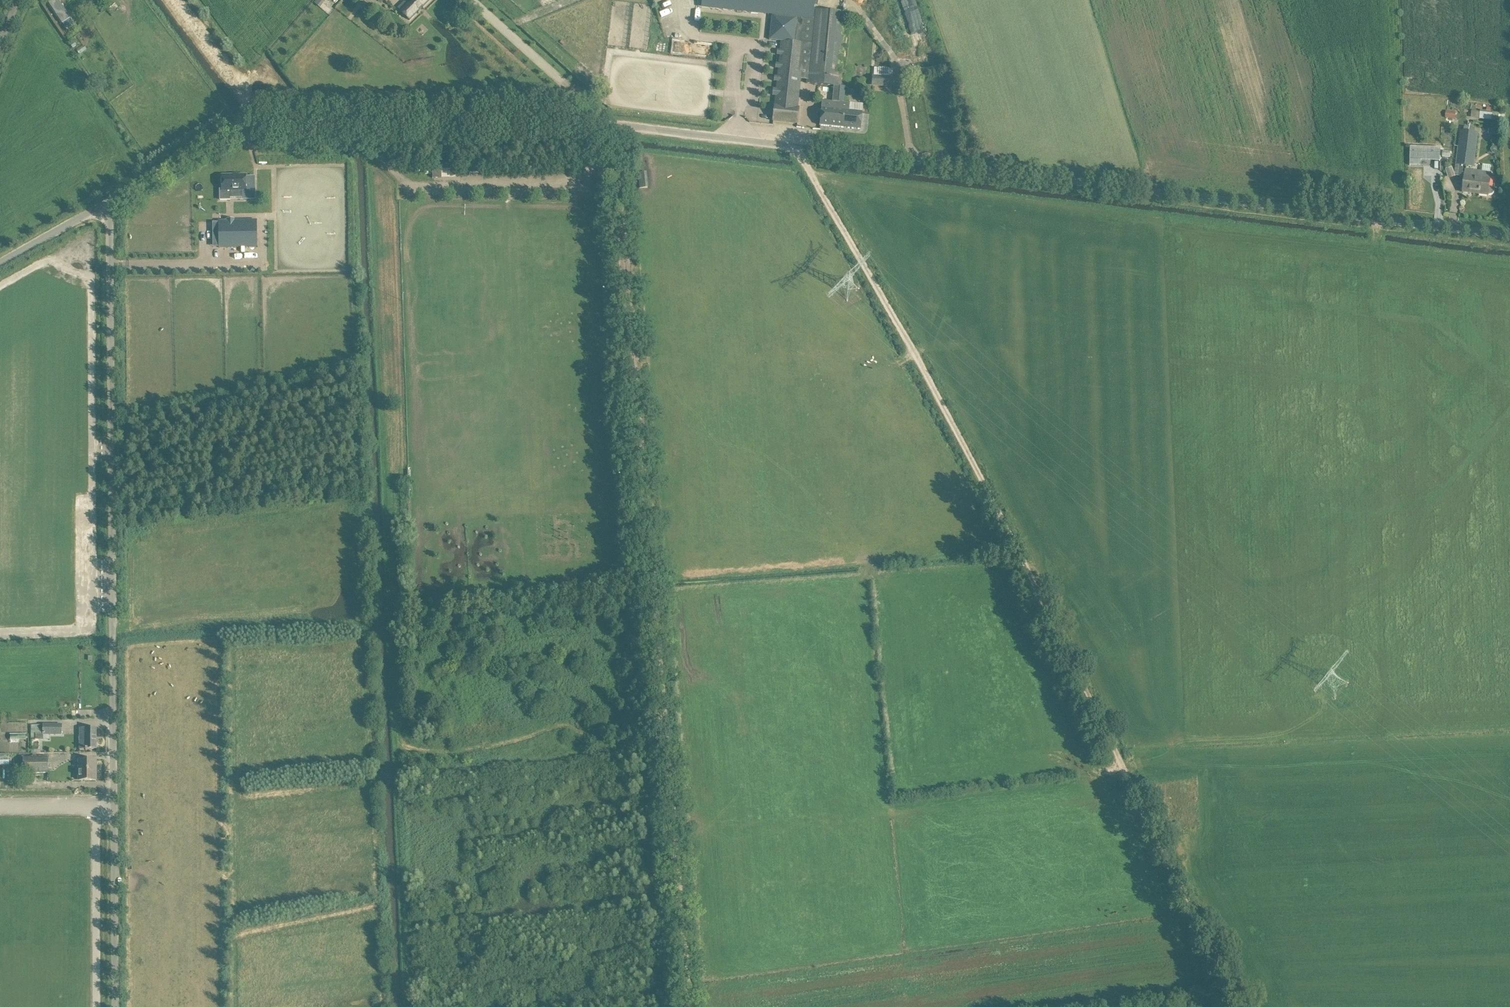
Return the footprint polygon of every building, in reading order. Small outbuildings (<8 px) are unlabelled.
[(410,19),(430,0),(410,0),(400,9),(410,19)] [(815,0),(723,0),(813,10),(814,10),(815,0)] [(807,78),(806,83),(834,86),(840,86),(847,18),(847,13),(814,10),(813,10),(813,20),(812,22),(807,78)] [(771,19),(769,40),(781,41),(781,44),(779,63),(778,68),(777,76),(777,82),(774,105),(775,105),(773,120),(797,123),(799,108),(798,108),(799,100),(798,100),(800,78),(807,78),(812,22),(813,20),(772,16),(771,19)] [(683,51),(683,40),(673,39),(673,51),(683,51)] [(890,84),(890,77),(872,76),(872,83),(890,84)] [(840,102),(839,102),(833,101),(822,100),(820,125),(842,127),(843,111),(839,110),(840,102)] [(860,129),(863,104),(840,102),(839,110),(843,111),(842,127),(860,129)] [(1499,114),(1472,110),(1471,116),(1498,120),(1499,114)] [(1445,118),(1455,119),(1456,112),(1446,111),(1445,118)] [(1474,166),(1478,133),(1461,131),(1457,164),(1463,165),(1474,166)] [(1410,147),(1410,165),(1421,166),(1421,160),(1434,160),(1435,158),(1440,158),(1440,148),(1410,147)] [(441,170),(457,169),(457,153),(433,154),(433,178),(441,178),(441,170)] [(1455,175),(1452,166),(1445,168),(1448,178),(1455,175)] [(1488,194),(1491,195),(1493,194),(1494,192),(1495,190),(1493,188),(1491,187),(1489,187),(1491,173),(1490,173),(1482,172),(1477,171),(1477,173),(1466,172),(1465,174),(1463,174),(1461,189),(1464,189),(1463,192),(1471,193),(1471,190),(1479,191),(1479,194),(1488,195),(1488,194)] [(222,190),(220,190),(220,199),(230,199),(230,192),(242,191),(242,190),(246,190),(246,175),(222,175),(222,190)] [(227,221),(219,222),(219,247),(257,247),(256,220),(234,220),(234,218),(227,218),(227,221)] [(43,725),(43,735),(49,735),(49,737),(58,737),(58,735),(62,735),(62,724),(43,724),(43,725)] [(80,749),(88,749),(96,749),(96,729),(80,728),(80,749)] [(37,757),(37,753),(33,753),(33,757),(20,757),(20,773),(47,773),(47,757),(37,757)] [(79,760),(79,780),(96,780),(96,760),(79,760)]
